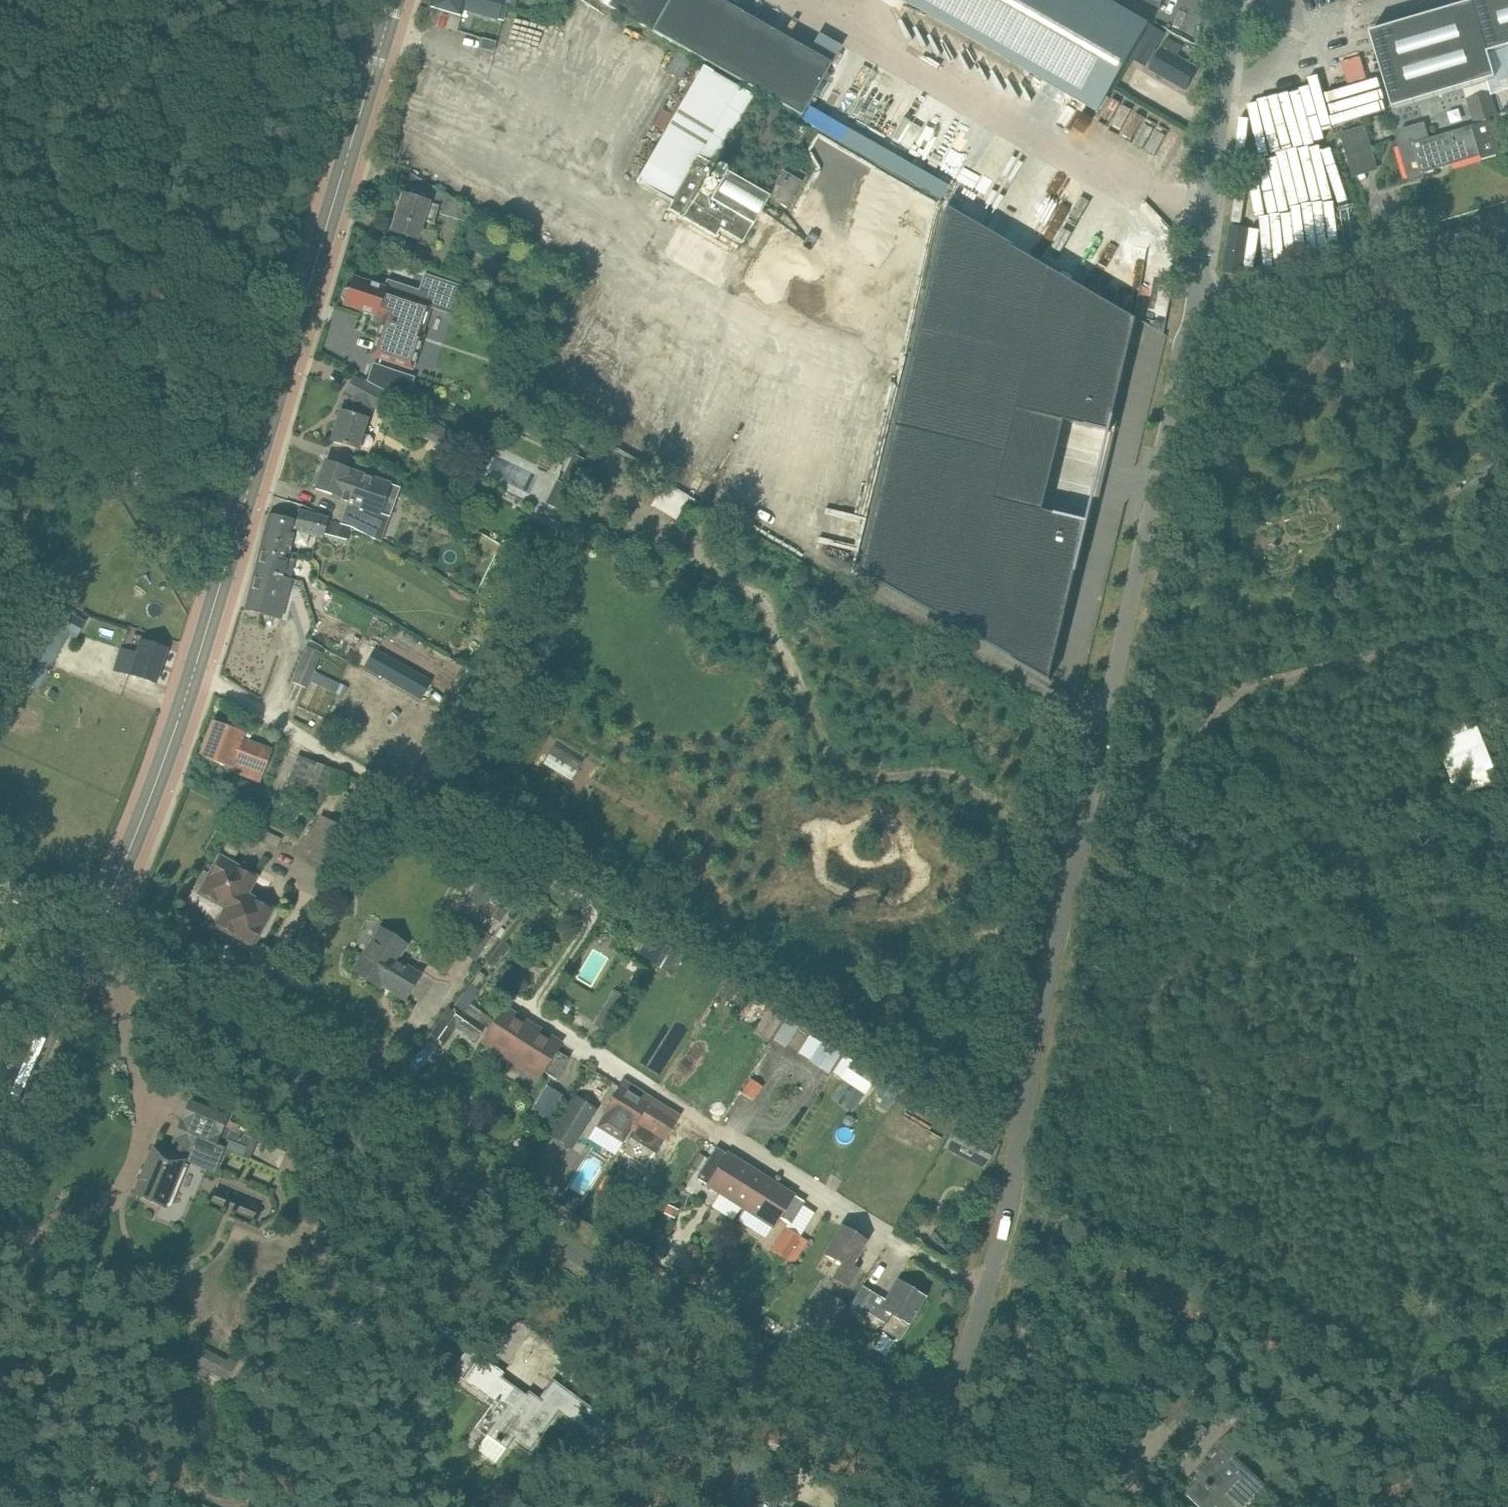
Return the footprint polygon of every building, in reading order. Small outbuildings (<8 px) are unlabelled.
[(516,7),(491,0),(432,0),(430,6),(462,15),(464,8),(504,20),(507,10),(515,12),(516,7)] [(720,68),(720,69),(801,115),(830,63),(720,0),(601,0),(720,68)] [(1099,111),(1149,23),(1108,0),(905,0),(1099,111)] [(1370,32),(1389,95),(1393,109),(1496,78),(1489,53),(1507,48),(1507,0),(1472,0),(1473,2),(1373,32),(1370,32)] [(1166,35),(1151,26),(1131,59),(1146,69),(1166,35)] [(1182,47),(1166,38),(1148,67),(1185,89),(1197,68),(1177,56),(1182,47)] [(808,128),(738,87),(703,67),(637,181),(672,202),(667,209),(716,237),(720,230),(742,243),(769,197),(787,207),(801,182),(783,172),(808,128)] [(1495,92),(1501,116),(1507,114),(1507,88),(1495,92)] [(1498,114),(1491,91),(1468,98),(1475,121),(1498,114)] [(1492,120),(1473,126),(1429,139),(1425,122),(1402,129),(1397,140),(1408,177),(1481,155),(1482,159),(1497,155),(1501,148),(1492,120)] [(1372,150),(1365,126),(1341,133),(1348,157),(1372,150)] [(956,183),(849,128),(842,143),(948,198),(956,183)] [(403,194),(391,231),(417,239),(423,221),(434,224),(437,213),(443,192),(411,173),(404,194),(403,194)] [(945,207),(895,414),(1009,451),(1019,410),(1052,269),(945,207)] [(1052,269),(1019,410),(1065,421),(1111,432),(1138,319),(1052,269)] [(344,290),(342,297),(345,302),(344,304),(374,314),(372,320),(381,323),(373,349),(370,356),(413,370),(425,335),(423,334),(432,308),(455,315),(464,286),(424,273),(419,289),(387,278),(384,287),(372,283),(353,277),(349,288),(344,290)] [(1361,363),(1360,363),(1364,379),(1365,379),(1376,376),(1372,360),(1371,361),(1361,363)] [(406,402),(415,378),(373,364),(367,384),(386,394),(406,402)] [(378,408),(385,395),(354,377),(347,391),(355,395),(349,413),(341,410),(331,441),(358,449),(371,404),(378,408)] [(895,414),(857,572),(934,615),(965,632),(966,630),(997,499),(1009,451),(895,414)] [(413,431),(450,451),(457,435),(421,416),(413,431)] [(594,464),(574,453),(560,482),(556,480),(544,504),(561,510),(568,514),(577,496),(591,469),(594,464)] [(325,461),(316,488),(338,495),(337,498),(347,501),(340,523),(352,526),(373,538),(390,486),(348,471),(349,469),(325,461)] [(604,476),(591,469),(577,496),(591,503),(604,476)] [(966,630),(965,632),(1051,680),(1052,677),(1089,521),(1043,510),(997,499),(966,630)] [(269,513),(261,544),(290,551),(296,530),(347,544),(351,527),(328,521),(329,517),(299,509),(297,520),(269,513)] [(561,510),(555,521),(563,525),(568,514),(561,510)] [(255,569),(290,579),(295,559),(288,557),(290,551),(261,544),(255,569)] [(280,618),(290,579),(255,569),(245,609),(280,618)] [(57,605),(22,668),(44,680),(70,633),(79,618),(57,605)] [(406,633),(401,640),(413,647),(418,639),(406,633)] [(121,647),(114,669),(156,683),(167,648),(141,640),(136,652),(121,647)] [(344,685),(314,671),(322,652),(307,646),(292,681),(307,687),(309,681),(340,695),(344,685)] [(377,650),(366,668),(421,699),(432,680),(377,650)] [(396,709),(389,716),(394,721),(401,714),(396,709)] [(201,756),(219,763),(231,767),(233,762),(262,774),(272,749),(242,738),(243,733),(214,722),(201,756)] [(336,771),(314,762),(305,784),(327,793),(336,771)] [(326,818),(311,848),(308,855),(330,865),(348,829),(326,818)] [(220,857),(213,870),(206,866),(190,896),(223,914),(217,924),(252,944),(259,933),(267,937),(289,896),(281,891),(269,885),(264,894),(251,887),(256,877),(220,857)] [(484,909),(496,889),(478,879),(466,899),(484,909)] [(512,901),(507,898),(501,907),(499,906),(492,917),(494,918),(485,931),(477,926),(461,952),(476,961),(492,936),(490,935),(499,921),(501,922),(508,912),(507,911),(512,901)] [(0,911),(0,936),(10,915),(0,911)] [(373,944),(366,955),(356,971),(379,987),(381,983),(405,998),(420,974),(397,959),(406,945),(381,928),(371,942),(373,944)] [(668,942),(651,933),(639,953),(654,962),(668,942)] [(686,953),(668,942),(654,963),(673,975),(686,953)] [(472,982),(454,1006),(451,1004),(432,1033),(446,1043),(456,1027),(476,1041),(491,1016),(471,1004),(482,989),(472,982)] [(741,997),(709,1047),(743,1068),(775,1017),(741,997)] [(511,1059),(529,1030),(514,1020),(517,1015),(504,1008),(487,1035),(488,1036),(484,1042),(511,1059)] [(799,1026),(787,1018),(775,1038),(787,1046),(799,1026)] [(546,1040),(529,1030),(511,1059),(539,1076),(543,1070),(556,1079),(569,1058),(556,1050),(560,1043),(549,1036),(546,1040)] [(844,1055),(834,1072),(841,1077),(840,1078),(842,1079),(864,1093),(865,1094),(866,1092),(877,1076),(844,1055)] [(876,1089),(876,1106),(886,1112),(902,1088),(884,1077),(876,1089)] [(752,1079),(743,1092),(753,1099),(762,1086),(752,1079)] [(629,1135),(648,1104),(651,1099),(644,1094),(641,1099),(620,1086),(595,1126),(623,1143),(628,1135),(629,1135)] [(563,1097),(548,1088),(531,1116),(546,1125),(563,1097)] [(574,1095),(550,1134),(572,1148),(597,1109),(574,1095)] [(154,1147),(135,1194),(165,1206),(165,1205),(182,1162),(183,1160),(182,1160),(183,1158),(188,1146),(211,1155),(216,1143),(223,1146),(250,1157),(258,1140),(223,1126),(227,1116),(190,1100),(174,1139),(177,1141),(172,1154),(154,1147)] [(675,1120),(648,1104),(629,1135),(656,1153),(679,1116),(678,1115),(675,1120)] [(992,1143),(955,1122),(943,1143),(980,1164),(992,1143)] [(555,1146),(546,1164),(554,1168),(563,1151),(555,1146)] [(746,1208),(766,1177),(716,1146),(697,1178),(746,1208)] [(766,1177),(746,1208),(773,1226),(778,1219),(780,1217),(791,1224),(805,1202),(766,1177)] [(867,1241),(841,1225),(824,1253),(841,1264),(833,1278),(847,1287),(858,1268),(852,1265),(867,1241)] [(800,1236),(786,1228),(773,1249),(787,1257),(800,1236)] [(668,1243),(660,1242),(658,1254),(666,1255),(668,1243)] [(729,1284),(721,1272),(709,1280),(717,1292),(729,1284)] [(926,1297),(898,1279),(881,1307),(871,1300),(865,1310),(886,1323),(882,1328),(899,1339),(926,1297)] [(947,1290),(940,1302),(951,1309),(959,1297),(947,1290)] [(815,1323),(830,1331),(846,1304),(831,1295),(815,1323)] [(228,1379),(237,1362),(205,1346),(196,1363),(228,1379)] [(873,1362),(861,1354),(845,1379),(875,1398),(885,1382),(868,1371),(873,1362)] [(502,1372),(483,1358),(467,1380),(506,1408),(486,1435),(477,1449),(495,1462),(514,1437),(528,1447),(559,1405),(566,1411),(565,1413),(595,1434),(605,1419),(553,1381),(537,1404),(499,1377),(502,1372)] [(1186,1493),(1201,1506),(1246,1506),(1266,1485),(1233,1454),(1240,1447),(1227,1435),(1216,1446),(1221,1451),(1199,1474),(1202,1477),(1200,1478),(1186,1493)] [(758,1496),(754,1506),(775,1506),(781,1489),(757,1480),(752,1494),(758,1496)]
